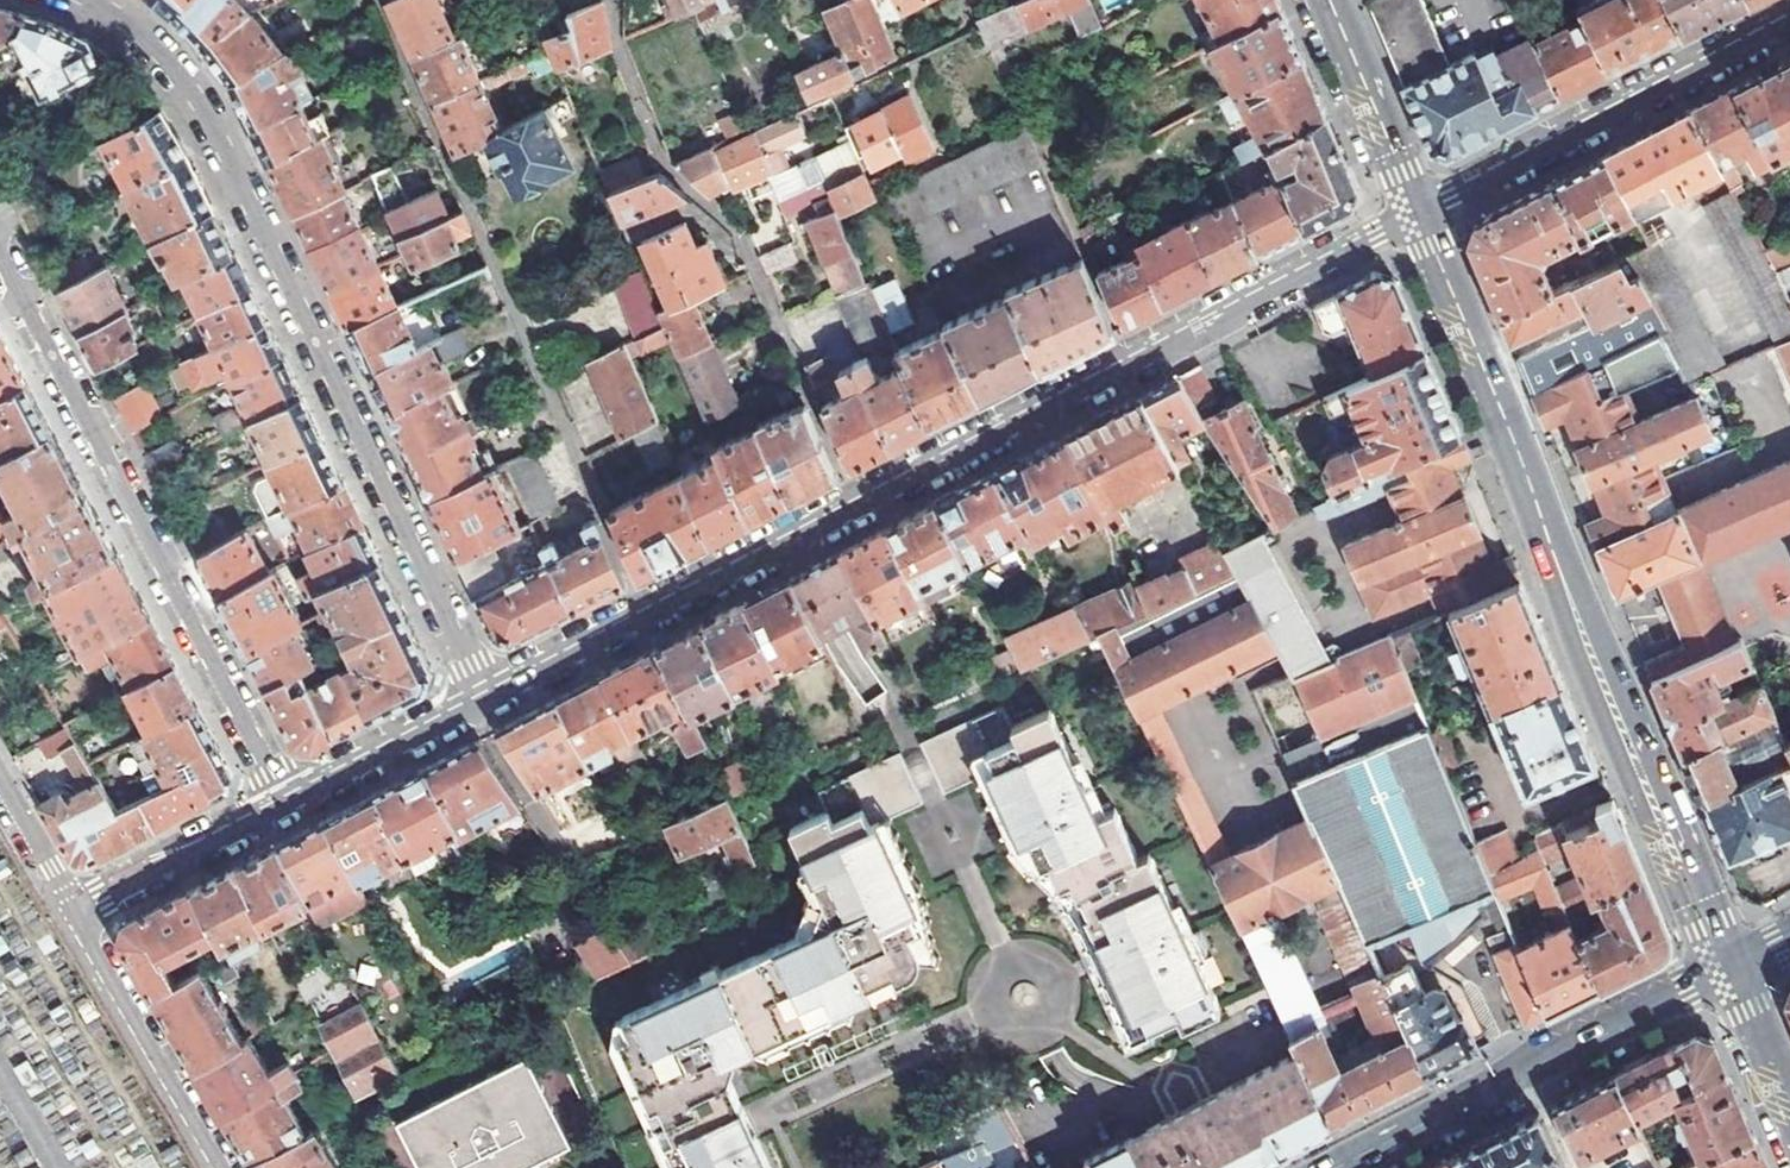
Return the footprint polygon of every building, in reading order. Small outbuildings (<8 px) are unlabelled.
[(166,12),(172,17),(193,0),(152,0),(166,12)] [(203,49),(250,16),(239,0),(193,0),(172,17),(198,44),(203,49)] [(385,3),(410,59),(453,40),(436,0),(391,0),(385,3)] [(601,0),(568,15),(575,30),(552,41),(545,25),(539,28),(549,54),(556,70),(608,43),(601,0)] [(669,3),(675,16),(686,10),(703,2),(702,0),(675,0),(669,3)] [(686,10),(699,35),(767,2),(766,0),(702,0),(703,2),(686,10)] [(797,72),(809,100),(875,69),(844,0),(843,0),(838,2),(823,9),(841,51),(797,72)] [(875,69),(892,60),(864,0),(844,0),(875,69)] [(901,12),(923,0),(895,0),(901,12)] [(1101,27),(1089,0),(1025,0),(977,22),(979,28),(987,45),(1068,8),(1080,36),(1101,27)] [(1222,40),(1283,10),(1279,0),(1203,0),(1222,40)] [(1534,42),(1531,37),(1480,63),(1474,52),(1450,64),(1423,0),(1367,0),(1418,121),(1430,150),(1447,158),(1528,115),(1560,98),(1534,42)] [(1668,0),(1591,0),(1577,7),(1582,17),(1610,73),(1621,67),(1684,34),(1668,0)] [(1748,0),(1668,0),(1684,34),(1739,5),(1748,1),(1748,0)] [(473,1),(459,8),(470,32),(483,26),(473,1)] [(12,42),(49,23),(0,10),(0,48),(12,42)] [(1214,45),(1234,94),(1303,58),(1298,46),(1283,10),(1222,40),(1214,45)] [(207,55),(229,86),(292,53),(313,43),(301,22),(268,41),(250,16),(203,49),(207,55)] [(1610,73),(1582,17),(1564,26),(1560,18),(1545,26),(1549,35),(1534,42),(1560,98),(1586,85),(1610,73)] [(49,23),(12,42),(41,99),(101,68),(99,65),(110,58),(95,47),(82,39),(68,31),(49,23)] [(791,35),(783,39),(789,53),(798,49),(791,35)] [(431,106),(480,84),(459,38),(453,40),(410,59),(431,106)] [(233,94),(251,130),(302,107),(314,102),(301,78),(304,76),(292,53),(229,86),(233,94)] [(1253,156),(1269,148),(1328,118),(1315,87),(1303,58),(1234,94),(1221,100),(1232,121),(1248,112),(1260,135),(1236,148),(1243,161),(1253,156)] [(1746,82),(1734,88),(1772,160),(1789,150),(1789,59),(1746,82)] [(509,72),(480,84),(431,106),(453,157),(483,141),(501,132),(484,94),(513,81),(509,72)] [(1772,160),(1734,88),(1710,101),(1688,112),(1720,171),(1728,187),(1741,181),(1730,161),(1744,154),(1754,174),(1774,164),(1772,160)] [(501,132),(483,141),(498,170),(500,169),(514,196),(520,192),(526,193),(528,192),(531,191),(533,190),(534,190),(537,187),(539,182),(571,166),(549,123),(573,111),(568,98),(501,132)] [(856,137),(851,139),(857,152),(862,150),(869,166),(900,152),(899,150),(915,143),(898,105),(883,112),(882,110),(851,124),(856,137)] [(302,107),(251,130),(256,140),(268,165),(320,140),(331,135),(322,115),(308,121),(302,107)] [(159,110),(103,141),(129,190),(187,158),(175,136),(159,110)] [(721,118),(731,137),(735,135),(747,129),(737,110),(721,118)] [(1720,171),(1688,112),(1648,133),(1631,141),(1602,157),(1632,215),(1648,247),(1629,256),(1667,328),(1659,333),(1676,369),(1684,385),(1709,374),(1722,368),(1717,361),(1656,244),(1671,236),(1660,215),(1645,224),(1639,213),(1720,171)] [(796,114),(755,134),(769,172),(780,202),(824,183),(821,174),(795,186),(777,148),(805,136),(796,114)] [(1284,181),(1306,232),(1351,209),(1359,191),(1335,133),(1328,118),(1269,148),(1280,173),(1296,165),(1300,173),(1284,181)] [(952,159),(968,197),(1040,165),(1022,123),(967,152),(952,159)] [(726,185),(728,190),(769,172),(755,134),(737,142),(713,153),(726,185)] [(731,137),(673,164),(709,197),(726,185),(713,153),(737,142),(735,135),(731,137)] [(273,176),(292,216),(342,193),(345,191),(320,140),(268,165),(273,176)] [(814,159),(821,174),(824,183),(839,218),(875,199),(868,183),(850,142),(814,159)] [(1272,181),(1233,202),(1258,257),(1282,245),(1306,232),(1284,181),(1280,173),(1269,148),(1253,156),(1258,167),(1267,169),(1272,181)] [(1632,215),(1602,157),(1593,161),(1549,184),(1576,236),(1579,242),(1632,215)] [(200,185),(187,158),(129,190),(126,191),(154,244),(214,214),(200,185)] [(952,159),(891,191),(885,194),(900,227),(968,197),(952,159)] [(629,162),(612,170),(621,188),(637,181),(629,162)] [(387,213),(398,239),(446,218),(435,192),(394,211),(395,203),(386,184),(396,180),(391,169),(371,179),(387,213)] [(612,170),(600,175),(608,194),(621,188),(612,170)] [(621,188),(608,194),(620,222),(683,193),(658,171),(637,181),(621,188)] [(884,175),(868,183),(875,199),(885,194),(891,191),(884,175)] [(867,284),(839,218),(824,183),(780,202),(775,205),(781,217),(803,208),(808,220),(804,221),(815,247),(835,296),(867,284)] [(1576,236),(1549,184),(1473,223),(1470,232),(1467,241),(1498,313),(1552,290),(1539,262),(1543,257),(1547,251),(1576,236)] [(1730,192),(1702,206),(1775,345),(1789,339),(1789,307),(1762,252),(1749,229),(1730,192)] [(309,251),(358,227),(342,193),(292,216),(297,226),(309,251)] [(1258,257),(1233,202),(1187,221),(1214,280),(1249,262),(1258,257)] [(446,218),(398,239),(405,254),(411,267),(424,294),(449,282),(442,266),(434,270),(429,259),(459,246),(455,238),(470,232),(462,212),(446,218)] [(179,284),(183,282),(234,255),(229,246),(214,214),(154,244),(165,264),(168,262),(179,284)] [(1769,218),(1749,229),(1762,252),(1782,243),(1769,218)] [(1187,221),(1138,244),(1166,305),(1205,285),(1214,280),(1187,221)] [(643,242),(673,309),(694,298),(724,285),(704,243),(694,247),(684,223),(643,242)] [(377,267),(358,227),(309,251),(314,261),(328,291),(377,267)] [(788,233),(753,247),(757,257),(792,243),(788,233)] [(1128,258),(1100,273),(1123,327),(1157,309),(1166,305),(1138,244),(1134,235),(1121,242),(1128,258)] [(1782,243),(1762,252),(1789,307),(1789,240),(1782,243)] [(1570,260),(1580,278),(1594,271),(1585,253),(1570,260)] [(405,254),(388,262),(395,275),(411,267),(405,254)] [(234,255),(183,282),(199,315),(249,288),(245,279),(234,255)] [(84,256),(49,274),(58,293),(94,275),(84,256)] [(1552,290),(1498,313),(1506,334),(1509,341),(1586,307),(1593,320),(1516,358),(1532,396),(1584,370),(1659,333),(1667,328),(1629,256),(1594,271),(1580,278),(1552,290)] [(1113,332),(1081,258),(1007,292),(1009,297),(1040,370),(1100,339),(1113,332)] [(396,307),(377,267),(328,291),(333,301),(347,331),(396,307)] [(94,275),(58,293),(77,328),(81,336),(126,312),(128,310),(107,268),(94,275)] [(1369,376),(1425,349),(1408,310),(1395,278),(1378,272),(1313,306),(1324,330),(1333,334),(1342,330),(1349,345),(1354,342),(1369,376)] [(893,280),(870,291),(889,335),(912,325),(893,280)] [(861,352),(864,352),(893,345),(889,335),(870,291),(867,284),(835,296),(861,352)] [(249,288),(199,315),(215,349),(266,324),(262,316),(249,288)] [(944,327),(945,329),(977,402),(1029,375),(1040,370),(1009,297),(944,327)] [(659,315),(663,326),(670,342),(676,357),(711,342),(694,298),(673,309),(659,315)] [(368,374),(440,340),(430,320),(428,321),(423,310),(410,317),(404,304),(396,307),(347,331),(352,342),(368,374)] [(126,312),(81,336),(85,344),(98,369),(138,347),(132,335),(136,333),(126,312)] [(266,324),(215,349),(183,365),(195,388),(216,377),(221,388),(231,384),(282,358),(278,350),(266,324)] [(625,346),(631,361),(670,342),(663,326),(624,344),(625,346)] [(896,353),(903,368),(930,427),(967,408),(977,402),(945,329),(896,353)] [(458,332),(440,340),(368,374),(384,407),(388,416),(449,387),(453,385),(443,363),(467,352),(458,332)] [(0,337),(0,399),(25,385),(21,377),(0,337)] [(711,342),(676,357),(704,423),(738,407),(711,342)] [(625,346),(580,367),(583,372),(591,368),(620,440),(634,433),(657,421),(631,361),(625,346)] [(1369,376),(1323,399),(1330,415),(1353,404),(1366,440),(1326,457),(1323,466),(1336,495),(1459,433),(1453,417),(1425,349),(1369,376)] [(1753,355),(1722,368),(1709,374),(1716,389),(1760,370),(1753,355)] [(827,380),(838,373),(838,372),(832,359),(826,357),(804,366),(813,387),(827,380)] [(866,357),(854,364),(891,447),(901,442),(930,427),(903,368),(884,378),(875,374),(866,357)] [(250,422),(300,396),(295,385),(282,358),(231,384),(245,412),(241,415),(231,410),(214,419),(224,437),(250,422)] [(848,394),(822,407),(847,465),(853,467),(882,452),(891,447),(854,364),(838,373),(848,394)] [(1198,367),(1177,377),(1198,410),(1211,402),(1213,396),(1198,367)] [(576,369),(551,381),(554,389),(580,377),(576,369)] [(1667,491),(1653,457),(1710,433),(1695,397),(1637,423),(1624,391),(1599,403),(1584,370),(1532,396),(1538,410),(1544,424),(1564,416),(1577,449),(1574,450),(1589,485),(1592,483),(1605,515),(1586,523),(1605,571),(1615,594),(1654,577),(1682,644),(1643,662),(1647,670),(1651,679),(1739,641),(1703,557),(1789,521),(1789,461),(1754,477),(1651,521),(1643,502),(1667,491)] [(1150,391),(1142,396),(1178,462),(1190,456),(1180,437),(1206,423),(1204,421),(1198,410),(1177,377),(1150,391)] [(827,380),(813,387),(819,400),(833,393),(827,380)] [(51,434),(47,426),(25,385),(0,399),(0,462),(51,434)] [(115,401),(132,434),(163,418),(146,385),(115,401)] [(409,458),(474,428),(470,420),(466,422),(462,414),(456,417),(451,406),(456,403),(449,387),(388,416),(405,451),(409,458)] [(270,463),(320,438),(305,405),(300,396),(250,422),(270,463)] [(1133,400),(1068,434),(1111,514),(1136,562),(1151,554),(1119,493),(1149,478),(1150,481),(1166,472),(1165,470),(1179,463),(1178,462),(1142,396),(1133,400)] [(1204,421),(1206,423),(1274,527),(1296,516),(1244,399),(1204,421)] [(757,424),(758,426),(789,498),(799,493),(835,474),(804,403),(757,424)] [(657,421),(634,433),(648,466),(671,455),(657,421)] [(714,447),(718,456),(745,521),(781,503),(789,498),(758,426),(714,447)] [(413,467),(429,501),(492,471),(497,469),(488,451),(481,454),(473,438),(477,435),(474,428),(409,458),(413,467)] [(1317,505),(1311,508),(1317,521),(1387,490),(1400,521),(1344,546),(1374,616),(1454,580),(1462,605),(1521,580),(1515,568),(1510,555),(1489,565),(1477,535),(1479,534),(1463,496),(1461,497),(1448,465),(1469,456),(1459,433),(1336,495),(1317,505)] [(5,481),(21,513),(5,522),(13,539),(85,499),(70,471),(51,434),(0,462),(0,484),(5,481)] [(995,472),(1031,535),(1035,542),(1062,527),(1067,537),(1111,514),(1068,434),(1061,438),(995,472)] [(267,465),(290,510),(342,485),(325,448),(320,438),(270,463),(267,465)] [(153,474),(183,458),(175,444),(170,443),(144,457),(153,474)] [(530,523),(548,562),(572,613),(599,598),(625,585),(596,519),(582,526),(589,543),(561,558),(542,518),(561,509),(535,451),(504,466),(530,523)] [(718,456),(680,476),(707,542),(715,537),(745,521),(718,456)] [(1746,458),(1667,491),(1643,502),(1651,521),(1754,477),(1746,458)] [(492,471),(429,501),(443,531),(457,559),(486,544),(519,529),(492,471)] [(985,477),(936,503),(964,563),(966,568),(1031,535),(995,472),(985,477)] [(609,514),(637,578),(694,548),(707,542),(680,476),(609,514)] [(299,528),(312,554),(363,528),(347,494),(342,485),(290,510),(268,521),(277,539),(299,528)] [(13,539),(7,542),(14,554),(28,546),(44,575),(29,583),(35,596),(45,591),(114,555),(100,529),(85,499),(13,539)] [(927,508),(889,528),(922,600),(925,605),(946,594),(938,575),(964,563),(936,503),(927,508)] [(7,542),(13,539),(5,522),(0,513),(0,546),(7,542)] [(186,538),(196,557),(234,538),(224,518),(186,538)] [(309,598),(316,594),(379,562),(371,545),(363,528),(312,554),(309,555),(317,570),(300,579),(309,598)] [(880,532),(841,553),(875,625),(922,600),(889,528),(880,532)] [(234,538),(196,557),(215,592),(219,601),(269,575),(247,532),(234,538)] [(1238,571),(1277,647),(1292,674),(1293,675),(1330,660),(1263,532),(1227,551),(1238,571)] [(1151,610),(1238,571),(1227,551),(1221,540),(1180,558),(1185,569),(1168,577),(1166,574),(1139,585),(1151,610)] [(506,582),(486,544),(457,559),(467,580),(494,638),(512,644),(538,630),(572,613),(548,562),(506,582)] [(826,560),(792,578),(821,642),(846,630),(858,653),(882,642),(875,625),(841,553),(834,556),(826,560)] [(114,555),(45,591),(79,656),(148,620),(134,592),(114,555)] [(379,562),(316,594),(328,617),(330,616),(341,635),(338,636),(346,651),(348,650),(356,665),(346,670),(371,719),(420,694),(424,691),(426,689),(428,686),(429,682),(430,679),(430,674),(429,668),(407,620),(379,562)] [(269,575),(219,601),(242,645),(246,653),(293,629),(304,623),(283,584),(298,576),(292,564),(290,564),(269,575)] [(1277,647),(1238,571),(1151,610),(1097,634),(1136,715),(1156,705),(1277,647)] [(784,582),(746,602),(776,668),(823,644),(821,642),(792,578),(784,582)] [(1097,634),(1151,610),(1139,585),(1137,580),(1072,608),(1072,609),(1088,638),(1097,634)] [(1462,605),(1448,611),(1489,709),(1562,678),(1543,633),(1521,580),(1462,605)] [(738,606),(702,625),(734,694),(778,672),(776,668),(746,602),(738,606)] [(1014,671),(1088,638),(1072,609),(999,641),(1005,652),(1014,671)] [(148,620),(79,656),(87,671),(102,663),(107,652),(128,692),(174,668),(161,644),(148,620)] [(694,629),(657,648),(688,708),(692,717),(735,696),(734,694),(702,625),(694,629)] [(1406,628),(1389,635),(1404,671),(1421,664),(1406,628)] [(266,691),(294,677),(300,674),(314,667),(293,629),(246,653),(262,683),(266,691)] [(1330,660),(1293,675),(1320,735),(1414,695),(1404,671),(1389,635),(1330,660)] [(1739,641),(1651,679),(1669,724),(1682,756),(1711,744),(1698,713),(1730,697),(1727,691),(1719,694),(1706,663),(1715,659),(1721,674),(1751,662),(1742,639),(1739,641)] [(614,671),(604,676),(633,736),(674,715),(688,708),(657,648),(614,671)] [(1005,652),(956,675),(965,692),(1014,671),(1005,652)] [(339,674),(308,690),(331,740),(363,723),(371,719),(346,670),(343,664),(336,668),(339,674)] [(128,692),(125,693),(147,735),(195,710),(191,701),(174,668),(128,692)] [(1255,692),(1294,782),(1426,725),(1414,695),(1320,735),(1293,675),(1292,674),(1255,692)] [(565,697),(555,702),(590,768),(610,756),(616,766),(642,754),(633,736),(604,676),(565,697)] [(294,677),(266,691),(294,745),(312,750),(325,743),(331,740),(308,690),(306,686),(300,689),(294,677)] [(1562,678),(1489,709),(1525,795),(1597,763),(1567,692),(1562,678)] [(1682,756),(1696,789),(1701,799),(1789,761),(1789,752),(1786,743),(1760,683),(1730,697),(1698,713),(1711,744),(1682,756)] [(498,732),(538,795),(590,768),(555,702),(508,727),(498,732)] [(1156,705),(1136,715),(1209,865),(1227,857),(1156,705)] [(692,717),(688,708),(674,715),(679,725),(678,726),(676,731),(691,755),(700,750),(708,747),(692,717)] [(926,745),(934,762),(943,782),(949,793),(975,781),(987,775),(999,800),(1013,831),(1020,846),(1028,844),(1041,870),(1049,866),(1059,889),(1072,882),(1099,939),(1116,974),(1143,1032),(1181,1015),(1185,1025),(1224,1007),(1151,850),(1140,856),(1116,807),(1099,815),(1048,709),(1011,727),(1003,709),(926,745)] [(125,747),(142,778),(213,744),(208,735),(195,710),(147,735),(125,747)] [(62,726),(63,728),(86,767),(100,759),(108,756),(84,714),(62,726)] [(1489,875),(1456,797),(1436,749),(1430,733),(1426,725),(1294,782),(1311,820),(1339,882),(1366,944),(1383,935),(1405,926),(1425,964),(1483,915),(1482,911),(1489,907),(1506,946),(1493,952),(1524,1027),(1547,1015),(1519,949),(1499,900),(1489,875)] [(63,728),(37,744),(47,761),(61,752),(79,784),(85,781),(89,787),(70,798),(62,793),(38,806),(59,840),(113,815),(103,797),(86,767),(63,728)] [(1444,728),(1430,733),(1436,749),(1450,743),(1444,728)] [(426,770),(462,839),(521,807),(480,742),(471,746),(426,770)] [(138,780),(148,798),(196,775),(200,777),(213,800),(226,794),(231,777),(227,770),(213,744),(142,778),(138,780)] [(717,766),(708,747),(700,750),(710,769),(717,766)] [(928,807),(921,792),(912,772),(905,756),(825,793),(834,812),(796,829),(813,868),(828,900),(816,932),(802,938),(728,970),(760,1043),(800,1025),(802,1029),(850,1007),(874,997),(900,985),(910,980),(916,977),(919,973),(922,967),(922,966),(922,961),(911,939),(920,935),(912,918),(921,913),(882,827),(895,821),(928,807)] [(749,758),(720,771),(733,795),(760,783),(749,758)] [(100,759),(86,767),(103,797),(118,790),(100,759)] [(1701,799),(1727,861),(1789,834),(1789,761),(1701,799)] [(912,772),(921,792),(943,782),(934,762),(912,772)] [(384,792),(374,797),(409,862),(432,850),(440,867),(469,852),(462,839),(426,770),(384,792)] [(148,798),(140,802),(154,831),(184,816),(213,800),(200,777),(196,775),(148,798)] [(987,775),(975,781),(987,806),(999,800),(987,775)] [(1472,790),(1456,797),(1489,875),(1519,861),(1505,829),(1492,835),(1472,790)] [(365,802),(325,823),(359,888),(379,877),(389,895),(418,880),(409,862),(374,797),(365,802)] [(674,822),(667,826),(681,854),(720,836),(737,872),(757,862),(727,798),(674,822)] [(1539,851),(1545,863),(1573,850),(1585,877),(1557,890),(1568,914),(1600,898),(1643,875),(1619,815),(1612,800),(1537,833),(1534,840),(1539,851)] [(140,802),(113,815),(59,840),(71,861),(90,865),(97,861),(154,831),(140,802)] [(1339,882),(1311,820),(1227,857),(1209,865),(1238,928),(1256,919),(1275,911),(1312,895),(1324,889),(1331,907),(1319,912),(1371,1032),(1347,1043),(1349,1046),(1342,1049),(1344,1052),(1374,1037),(1379,1050),(1407,1037),(1382,980),(1366,944),(1339,882)] [(929,901),(895,821),(882,827),(921,913),(912,918),(920,935),(911,939),(922,961),(922,966),(939,966),(929,901)] [(304,834),(278,848),(307,905),(314,919),(332,909),(338,919),(367,903),(359,888),(325,823),(304,834)] [(1020,846),(1013,831),(1002,837),(1009,853),(1020,865),(1035,881),(1051,897),(1066,915),(1077,929),(1088,945),(1099,939),(1072,882),(1059,889),(1049,866),(1041,870),(1028,844),(1020,846)] [(236,870),(266,928),(307,905),(278,848),(270,852),(236,870)] [(1559,928),(1519,949),(1547,1015),(1554,1012),(1601,988),(1579,939),(1568,914),(1557,890),(1545,863),(1539,851),(1519,861),(1489,875),(1499,900),(1533,884),(1547,913),(1552,910),(1559,928)] [(828,900),(813,868),(804,872),(817,900),(807,926),(799,931),(802,938),(816,932),(828,900)] [(194,892),(217,937),(227,957),(231,965),(260,949),(252,935),(266,928),(236,870),(227,875),(194,892)] [(1579,939),(1601,988),(1608,984),(1660,958),(1667,932),(1643,875),(1600,898),(1611,921),(1579,939)] [(1312,895),(1319,912),(1331,907),(1324,889),(1312,895)] [(217,937),(194,892),(144,918),(127,928),(120,946),(153,1001),(177,987),(164,965),(217,937)] [(1275,911),(1256,919),(1307,1029),(1316,1025),(1324,1021),(1275,911)] [(1256,919),(1238,928),(1291,1037),(1307,1029),(1256,919)] [(630,930),(612,940),(629,964),(643,957),(630,930)] [(227,957),(217,963),(229,985),(239,980),(231,965),(227,957)] [(1409,962),(1382,980),(1407,1037),(1425,1077),(1479,1050),(1463,1017),(1456,1020),(1451,1009),(1440,984),(1423,992),(1409,962)] [(705,981),(723,973),(719,966),(701,973),(705,981)] [(293,981),(307,1007),(317,1027),(342,1013),(318,967),(293,981)] [(622,1017),(630,1034),(620,1038),(678,1167),(770,1167),(731,1080),(740,1056),(759,1048),(757,1044),(760,1043),(728,970),(723,973),(705,981),(622,1017)] [(177,987),(153,1001),(173,1035),(195,1072),(243,1044),(201,972),(177,987)] [(1129,1039),(1143,1032),(1116,974),(1102,980),(1129,1039)] [(900,985),(874,997),(877,1003),(903,991),(900,985)] [(1467,1001),(1451,1009),(1456,1020),(1463,1017),(1479,1050),(1483,1048),(1489,1045),(1467,1001)] [(856,1018),(850,1007),(802,1029),(800,1025),(760,1043),(767,1057),(768,1057),(856,1018)] [(331,1054),(355,1101),(396,1080),(360,1008),(318,1029),(331,1054)] [(265,1031),(257,1015),(245,1022),(254,1038),(265,1031)] [(622,1017),(614,1020),(610,1041),(667,1167),(678,1167),(620,1038),(630,1034),(622,1017)] [(1379,1050),(1374,1037),(1344,1052),(1346,1056),(1338,1060),(1332,1062),(1316,1025),(1307,1029),(1291,1037),(1298,1053),(1333,1125),(1343,1120),(1420,1080),(1425,1077),(1407,1037),(1379,1050)] [(1681,1100),(1678,1102),(1683,1113),(1676,1116),(1680,1125),(1686,1123),(1702,1160),(1754,1136),(1726,1069),(1713,1038),(1705,1034),(1698,1031),(1677,1041),(1690,1073),(1698,1092),(1681,1100)] [(222,1118),(293,1076),(287,1064),(269,1075),(249,1041),(243,1044),(195,1072),(208,1095),(222,1118)] [(1613,1074),(1636,1123),(1678,1102),(1681,1100),(1673,1081),(1690,1073),(1677,1041),(1668,1046),(1643,1059),(1613,1074)] [(765,1057),(767,1057),(760,1043),(757,1044),(759,1048),(760,1051),(762,1054),(765,1057)] [(547,1047),(525,1058),(570,1146),(591,1135),(547,1047)] [(1319,1132),(1333,1125),(1298,1053),(1079,1163),(1082,1167),(1248,1167),(1319,1132)] [(570,1146),(525,1058),(369,1139),(384,1167),(526,1167),(570,1146)] [(1698,1092),(1690,1073),(1673,1081),(1681,1100),(1698,1092)] [(1636,1123),(1613,1074),(1560,1102),(1552,1105),(1578,1162),(1640,1131),(1636,1123)] [(302,1090),(293,1076),(222,1118),(236,1142),(250,1165),(305,1137),(284,1100),(302,1090)] [(996,1103),(988,1107),(994,1119),(1001,1115),(996,1103)] [(1463,1167),(1565,1167),(1539,1112),(1532,1116),(1481,1142),(1456,1155),(1463,1167)] [(975,1113),(949,1125),(954,1134),(983,1130),(975,1113)] [(250,1165),(251,1167),(336,1167),(315,1132),(305,1137),(250,1165)] [(1758,1146),(1754,1136),(1702,1160),(1684,1167),(1767,1167),(1758,1146)] [(939,1162),(942,1167),(977,1167),(968,1149),(939,1162)] [(127,1167),(159,1167),(152,1155),(127,1167)] [(1456,1155),(1442,1162),(1431,1167),(1463,1167),(1456,1155)]
